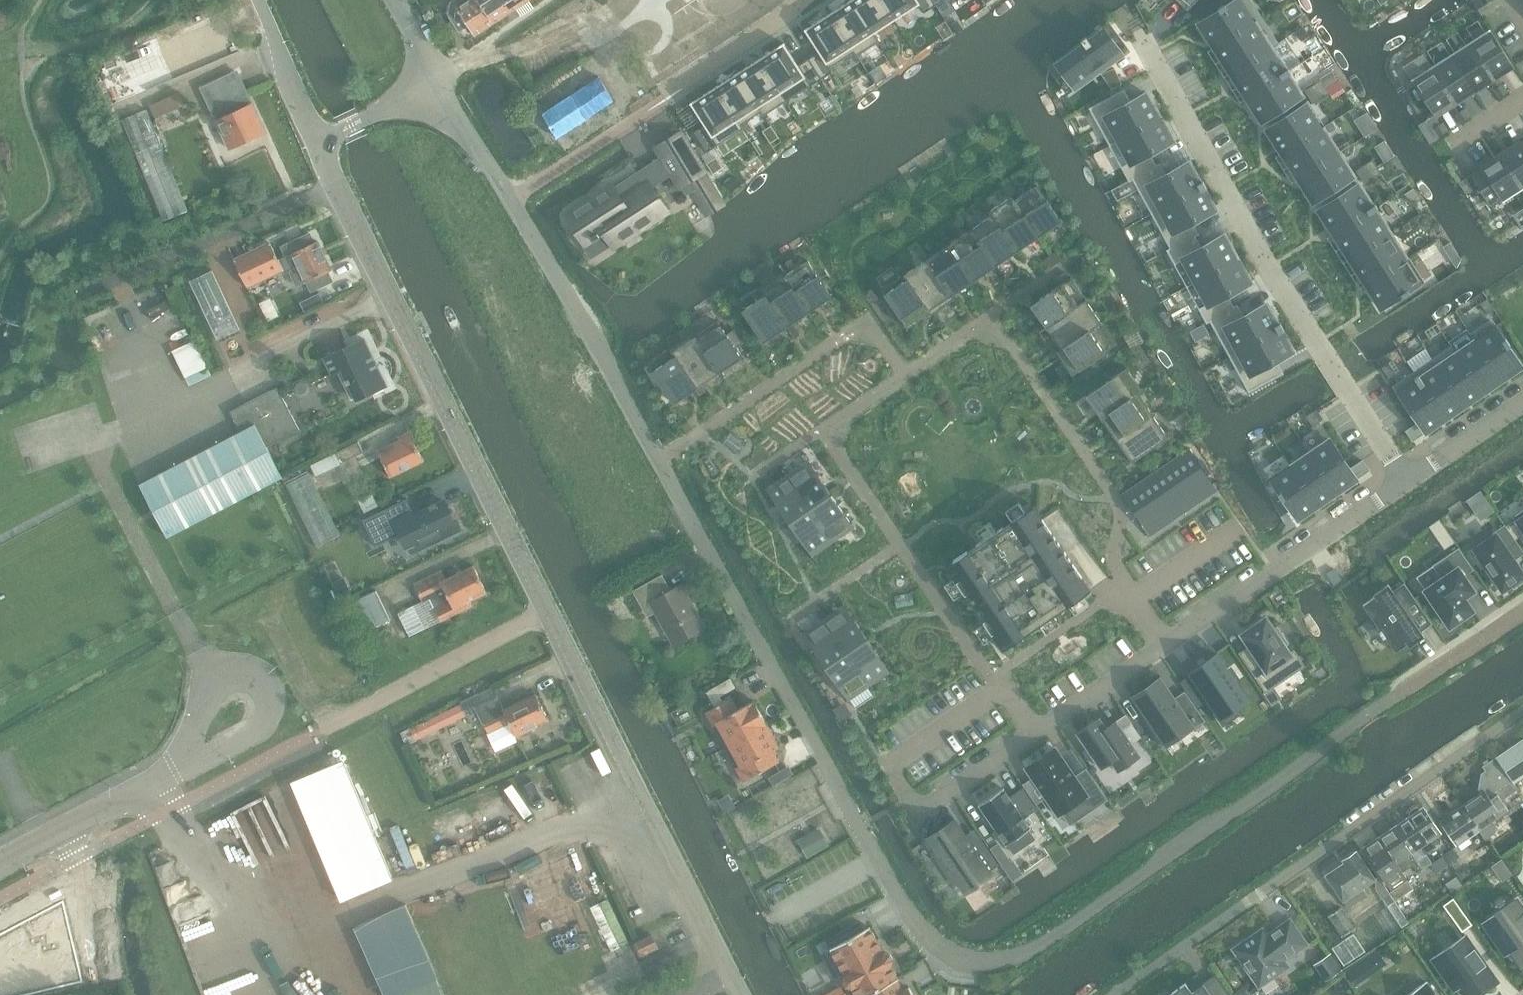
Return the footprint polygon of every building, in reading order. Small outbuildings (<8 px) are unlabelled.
[(205,0),(194,0),(199,10),(208,6),(205,0)] [(476,35),(494,23),(479,0),(454,0),(453,1),(451,3),(449,6),(448,10),(448,14),(450,17),(453,22),(457,29),(459,32),(469,26),(476,35)] [(494,23),(512,12),(504,0),(479,0),(494,23)] [(512,12),(529,0),(528,0),(504,0),(512,12)] [(830,13),(857,56),(879,42),(852,0),(851,0),(830,13)] [(879,42),(874,34),(895,20),(881,0),(852,0),(879,42)] [(895,20),(920,4),(925,13),(936,5),(932,0),(881,0),(895,20)] [(1200,24),(1215,48),(1261,18),(1250,0),(1237,0),(1226,7),(1225,5),(1218,9),(1220,11),(1200,24)] [(1480,14),(1488,9),(1483,0),(1475,6),(1480,14)] [(830,13),(805,30),(819,53),(809,59),(821,79),(832,72),(829,68),(853,52),(856,57),(857,56),(830,13)] [(1261,18),(1215,48),(1231,73),(1277,43),(1261,18)] [(1085,45),(1060,64),(1077,88),(1128,50),(1111,27),(1090,42),(1087,38),(1086,37),(1082,41),(1083,42),(1085,45)] [(1490,30),(1470,42),(1493,78),(1513,65),(1490,30)] [(1493,78),(1470,42),(1450,55),(1473,91),(1493,78)] [(784,43),(758,60),(785,102),(821,79),(809,59),(798,66),(784,43)] [(1277,43),(1231,73),(1247,98),(1290,71),(1288,69),(1286,70),(1272,48),(1278,44),(1277,43)] [(152,50),(108,69),(116,88),(160,69),(152,50)] [(1473,91),(1450,55),(1431,67),(1454,103),(1473,91)] [(758,60),(737,73),(764,115),(785,102),(758,60)] [(1454,103),(1431,67),(1411,80),(1434,116),(1454,103)] [(1114,68),(1101,74),(1112,89),(1122,84),(1114,68)] [(1290,71),(1247,98),(1262,121),(1296,100),(1303,96),(1289,75),(1291,73),(1290,71)] [(737,73),(716,87),(743,129),(744,129),(741,124),(760,112),(763,116),(764,115),(737,73)] [(245,143),(266,134),(253,106),(252,107),(238,75),(204,90),(219,123),(218,124),(230,150),(245,143)] [(599,77),(543,114),(557,137),(613,100),(599,77)] [(1321,80),(1315,85),(1319,91),(1323,98),(1330,93),(1321,80)] [(1508,93),(1502,84),(1494,90),(1499,98),(1508,93)] [(1315,85),(1305,91),(1309,97),(1319,91),(1315,85)] [(716,87),(690,103),(705,126),(694,132),(707,153),(743,129),(716,87)] [(1319,91),(1309,97),(1313,104),(1323,98),(1319,91)] [(180,92),(151,106),(157,119),(186,105),(180,92)] [(1118,93),(1090,109),(1110,145),(1161,117),(1148,93),(1132,102),(1125,106),(1118,93)] [(1308,104),(1267,130),(1282,154),(1323,128),(1308,104)] [(1456,114),(1461,123),(1469,117),(1464,109),(1456,114)] [(148,110),(123,120),(165,221),(189,211),(148,110)] [(1161,117),(1110,145),(1110,146),(1119,141),(1125,153),(1130,162),(1122,167),(1129,180),(1160,164),(1159,163),(1156,165),(1150,154),(1174,141),(1161,117)] [(1440,137),(1448,131),(1443,123),(1434,128),(1440,137)] [(433,126),(424,132),(430,142),(439,136),(433,126)] [(771,127),(763,132),(771,144),(779,139),(771,127)] [(1323,128),(1282,154),(1299,179),(1339,153),(1323,128)] [(681,133),(656,148),(661,156),(673,175),(679,186),(681,185),(686,182),(704,171),(697,160),(681,133)] [(755,142),(752,144),(759,154),(762,153),(755,142)] [(1501,156),(1522,190),(1522,188),(1521,185),(1522,184),(1522,142),(1501,156)] [(1339,153),(1299,179),(1314,202),(1354,176),(1339,153)] [(1501,156),(1470,176),(1489,206),(1500,199),(1503,203),(1522,190),(1501,156)] [(716,159),(706,166),(713,176),(723,169),(717,160),(716,159)] [(1373,160),(1366,164),(1370,171),(1374,178),(1381,173),(1377,167),(1373,160)] [(1160,164),(1129,180),(1130,181),(1133,179),(1152,214),(1205,185),(1203,181),(1201,183),(1190,163),(1189,163),(1166,175),(1160,164)] [(1366,164),(1356,171),(1361,178),(1370,171),(1366,164)] [(1361,178),(1365,184),(1374,178),(1370,171),(1361,178)] [(1466,180),(1459,184),(1466,195),(1474,191),(1466,180)] [(611,187),(568,216),(571,221),(586,244),(593,240),(593,241),(600,236),(605,232),(606,232),(613,244),(613,245),(614,246),(666,212),(651,189),(651,188),(647,183),(620,201),(615,192),(612,188),(611,187)] [(1359,184),(1319,210),(1334,234),(1377,207),(1375,204),(1373,206),(1359,184)] [(1011,197),(1038,237),(1061,221),(1037,185),(1015,200),(1012,196),(1011,197)] [(1205,185),(1152,214),(1171,249),(1167,250),(1168,251),(1199,234),(1193,223),(1216,210),(1205,190),(1207,189),(1205,185)] [(989,212),(1017,252),(1038,237),(1011,197),(989,212)] [(1377,207),(1334,234),(1350,259),(1391,233),(1376,210),(1378,209),(1377,207)] [(970,230),(995,267),(1017,252),(989,212),(988,212),(991,216),(970,230)] [(948,245),(973,282),(995,267),(970,230),(948,245)] [(1391,233),(1350,259),(1366,285),(1407,259),(1391,233)] [(328,272),(332,271),(318,241),(314,243),(310,234),(282,247),(286,256),(278,260),(270,242),(234,259),(249,289),(284,272),(284,274),(290,271),(297,286),(307,282),(311,291),(333,281),(328,272)] [(1199,234),(1168,251),(1175,264),(1183,260),(1196,282),(1238,259),(1225,235),(1202,248),(1196,237),(1199,235),(1199,234)] [(926,260),(954,300),(955,300),(952,296),(973,282),(948,245),(926,260)] [(1238,259),(1196,282),(1208,305),(1199,309),(1206,322),(1238,305),(1237,305),(1234,306),(1228,295),(1251,283),(1238,259)] [(1407,259),(1366,285),(1381,308),(1401,295),(1403,297),(1409,293),(1408,291),(1422,282),(1407,259)] [(926,260),(905,275),(932,315),(954,300),(926,260)] [(783,272),(782,272),(809,312),(832,297),(807,261),(785,275),(783,272)] [(212,270),(190,281),(218,341),(240,330),(212,270)] [(760,287),(787,327),(809,312),(782,272),(760,287)] [(932,315),(905,275),(882,291),(906,327),(928,312),(931,316),(932,315)] [(1071,278),(1031,305),(1046,328),(1086,301),(1071,278)] [(760,287),(737,303),(764,343),(787,327),(760,287)] [(319,294),(301,303),(305,312),(323,303),(319,294)] [(1487,299),(1480,304),(1488,314),(1494,309),(1487,299)] [(1086,301),(1046,328),(1060,349),(1056,352),(1057,353),(1101,322),(1086,301)] [(1238,305),(1206,322),(1207,323),(1210,321),(1229,356),(1282,327),(1280,323),(1278,324),(1267,304),(1244,317),(1238,305)] [(530,311),(516,319),(520,326),(538,316),(534,309),(530,311)] [(692,333),(720,373),(742,357),(736,348),(743,343),(734,329),(727,334),(718,321),(696,336),(693,332),(692,333)] [(1490,321),(1471,334),(1475,340),(1502,380),(1522,367),(1490,321)] [(1095,360),(1113,348),(1098,326),(1102,323),(1101,322),(1057,353),(1064,362),(1073,375),(1083,368),(1086,373),(1098,365),(1095,360)] [(1282,327),(1229,356),(1249,392),(1277,377),(1270,364),(1277,361),(1293,352),(1282,332),(1284,330),(1282,327)] [(670,348),(698,388),(720,373),(692,333),(670,348)] [(1456,345),(1452,347),(1456,353),(1483,393),(1502,380),(1475,340),(1471,334),(1470,335),(1474,341),(1460,351),(1456,345)] [(358,400),(388,386),(365,339),(335,353),(335,354),(325,359),(332,374),(343,369),(348,380),(346,381),(348,385),(350,384),(358,400)] [(1138,346),(1131,350),(1132,351),(1139,361),(1145,357),(1148,355),(1140,345),(1140,344),(1138,346)] [(1452,347),(1433,360),(1437,366),(1464,406),(1483,393),(1456,353),(1452,347)] [(647,363),(675,404),(698,388),(670,348),(647,363)] [(1433,360),(1414,373),(1417,377),(1445,419),(1464,406),(1437,366),(1433,360)] [(1389,363),(1382,368),(1389,378),(1396,374),(1389,363)] [(1086,395),(1102,418),(1106,415),(1142,391),(1126,368),(1086,395)] [(1414,373),(1395,386),(1399,392),(1419,422),(1426,432),(1445,419),(1417,377),(1414,373)] [(295,383),(293,388),(296,395),(301,397),(309,394),(311,388),(307,381),(302,379),(295,383)] [(278,387),(236,410),(271,484),(283,478),(268,447),(300,430),(278,387)] [(1116,440),(1153,415),(1138,394),(1142,392),(1142,391),(1102,418),(1116,440)] [(241,432),(141,485),(169,538),(258,491),(271,484),(236,410),(231,412),(241,432)] [(1313,412),(1306,417),(1312,427),(1319,423),(1313,413),(1313,412)] [(1132,463),(1168,438),(1153,415),(1116,440),(1132,463)] [(1419,422),(1413,427),(1419,437),(1426,432),(1419,422)] [(1413,427),(1406,431),(1413,441),(1419,437),(1413,427)] [(390,477),(423,462),(410,433),(400,437),(402,441),(378,451),(390,477)] [(1329,440),(1310,453),(1337,493),(1355,480),(1356,479),(1350,470),(1329,440)] [(353,458),(363,453),(358,442),(347,447),(353,458)] [(1121,495),(1145,530),(1213,484),(1190,449),(1121,495)] [(1310,453),(1291,466),(1318,506),(1337,493),(1310,453)] [(810,509),(831,494),(809,461),(788,475),(810,509)] [(1363,461),(1356,465),(1363,475),(1369,471),(1369,470),(1363,461)] [(1356,465),(1350,470),(1356,479),(1363,475),(1356,465)] [(1291,466),(1271,479),(1280,492),(1278,494),(1282,500),(1284,499),(1298,519),(1318,506),(1291,466)] [(286,483),(317,546),(318,547),(340,535),(318,490),(309,472),(286,483)] [(789,523),(810,509),(788,475),(767,489),(789,523)] [(373,494),(358,501),(365,513),(379,506),(373,494)] [(831,494),(810,509),(833,542),(854,528),(831,494)] [(407,499),(363,520),(363,522),(376,516),(382,527),(395,520),(402,534),(408,547),(418,543),(421,549),(458,531),(444,501),(419,513),(417,509),(413,511),(407,499)] [(1285,500),(1279,505),(1285,515),(1292,510),(1285,500)] [(954,579),(945,585),(954,599),(964,593),(974,608),(984,623),(975,630),(985,644),(994,637),(1003,650),(1003,649),(1040,625),(1046,634),(1060,624),(1054,615),(1069,605),(1075,614),(1089,605),(1083,595),(1091,590),(1090,589),(1062,548),(1043,519),(1034,506),(1026,511),(1019,502),(1005,512),(1012,521),(997,531),(990,522),(976,531),(983,541),(945,566),(954,579)] [(810,509),(789,523),(812,556),(833,542),(810,509)] [(1513,518),(1522,532),(1522,511),(1513,518)] [(1518,546),(1505,526),(1494,534),(1495,536),(1474,550),(1503,591),(1512,585),(1514,588),(1522,581),(1522,574),(1514,561),(1509,553),(1518,546)] [(1450,536),(1440,542),(1445,549),(1455,543),(1450,536)] [(1474,570),(1459,548),(1432,566),(1441,579),(1425,591),(1450,627),(1473,611),(1464,598),(1474,591),(1464,577),(1474,570)] [(470,600),(486,593),(474,566),(446,579),(442,571),(414,584),(421,598),(422,597),(425,602),(431,599),(441,621),(473,607),(470,600)] [(1334,569),(1326,574),(1334,585),(1342,580),(1334,569)] [(705,628),(681,585),(671,591),(662,575),(634,591),(640,603),(648,598),(673,644),(705,628)] [(343,578),(333,583),(341,599),(351,594),(343,578)] [(1396,652),(1407,644),(1410,648),(1425,637),(1405,608),(1417,600),(1404,583),(1393,591),(1389,584),(1373,595),(1375,597),(1363,605),(1381,631),(1379,632),(1384,639),(1386,638),(1396,652)] [(365,632),(390,620),(376,591),(351,603),(365,632)] [(824,620),(846,653),(867,639),(845,606),(824,620)] [(1245,661),(1266,692),(1295,672),(1286,659),(1290,656),(1284,647),(1288,644),(1277,628),(1273,630),(1266,619),(1262,622),(1261,619),(1244,630),(1246,633),(1243,635),(1255,654),(1245,661)] [(824,620),(803,634),(825,667),(846,653),(824,620)] [(890,672),(867,639),(846,653),(869,686),(890,672)] [(848,700),(869,686),(846,653),(825,667),(848,700)] [(1219,675),(1228,669),(1217,653),(1187,673),(1221,722),(1237,710),(1250,701),(1237,681),(1228,688),(1219,675)] [(1203,718),(1191,700),(1181,707),(1175,698),(1161,677),(1160,678),(1162,681),(1135,699),(1132,696),(1131,697),(1166,748),(1167,747),(1165,744),(1203,718)] [(706,692),(714,708),(724,702),(721,697),(737,688),(731,678),(706,692)] [(1180,683),(1187,693),(1193,689),(1186,679),(1180,683)] [(463,704),(402,734),(407,745),(469,716),(469,717),(479,712),(496,704),(501,702),(494,688),(463,703),(463,704)] [(532,726),(548,719),(537,694),(505,709),(505,710),(500,713),(496,704),(479,712),(483,721),(488,732),(510,722),(517,737),(533,729),(532,726)] [(714,708),(705,713),(713,727),(717,724),(729,745),(767,724),(754,701),(738,710),(732,698),(724,702),(714,708)] [(1132,745),(1142,738),(1126,715),(1106,728),(1099,718),(1077,733),(1102,769),(1111,762),(1118,772),(1140,757),(1132,745)] [(736,768),(744,782),(780,762),(773,751),(779,747),(767,724),(729,745),(740,766),(736,768)] [(1485,779),(1483,786),(1483,787),(1502,815),(1509,811),(1501,800),(1504,798),(1504,799),(1518,789),(1514,784),(1522,778),(1522,739),(1483,767),(1486,771),(1482,774),(1482,773),(1481,774),(1485,779)] [(1106,800),(1086,770),(1074,778),(1054,749),(1026,769),(1058,816),(1085,797),(1093,809),(1106,800)] [(339,754),(282,778),(334,901),(391,877),(339,754)] [(774,785),(784,779),(780,773),(771,778),(774,785)] [(1483,787),(1478,790),(1481,793),(1462,806),(1479,831),(1485,839),(1494,833),(1495,827),(1492,822),(1502,815),(1483,787)] [(1004,788),(978,806),(979,807),(980,806),(1006,844),(1005,845),(1006,846),(1008,845),(1014,853),(1034,839),(1029,831),(1031,829),(1030,828),(1030,829),(1023,818),(1036,809),(1023,789),(1009,799),(1003,790),(1004,790),(1004,788)] [(1462,806),(1440,822),(1457,847),(1458,846),(1461,850),(1472,843),(1469,838),(1479,831),(1462,806)] [(1426,854),(1436,847),(1431,840),(1441,834),(1423,807),(1420,809),(1416,808),(1410,811),(1410,816),(1394,827),(1422,870),(1422,871),(1433,863),(1426,854)] [(991,876),(989,872),(999,866),(980,839),(971,845),(964,836),(954,821),(928,838),(965,893),(991,876)] [(1403,872),(1413,865),(1418,873),(1422,870),(1394,827),(1379,837),(1403,872)] [(829,845),(823,835),(822,835),(802,846),(807,857),(829,845)] [(1364,848),(1381,873),(1380,874),(1390,890),(1407,878),(1403,872),(1379,837),(1364,848)] [(1022,874),(1013,861),(1011,862),(998,844),(991,850),(1012,881),(1022,874)] [(1460,858),(1455,850),(1454,849),(1444,856),(1450,865),(1460,858)] [(1341,865),(1326,876),(1348,909),(1368,895),(1363,888),(1372,882),(1383,900),(1391,896),(1390,894),(1379,877),(1376,880),(1357,852),(1343,861),(1344,863),(1341,865)] [(1501,860),(1492,867),(1502,881),(1512,875),(1501,860)] [(1457,877),(1446,884),(1452,893),(1463,885),(1457,877)] [(1409,881),(1390,894),(1391,896),(1395,902),(1414,889),(1409,881)] [(0,936),(0,994),(31,994),(91,981),(71,898),(0,936)] [(1453,898),(1443,906),(1450,916),(1461,908),(1453,898)] [(348,926),(378,994),(442,994),(404,903),(348,926)] [(1517,903),(1490,922),(1512,952),(1521,965),(1522,964),(1522,911),(1517,903)] [(1341,908),(1329,916),(1343,937),(1355,929),(1341,908)] [(1237,947),(1233,950),(1259,987),(1288,967),(1284,961),(1307,945),(1290,920),(1267,936),(1262,930),(1248,940),(1244,940),(1241,941),(1239,944),(1237,947)] [(852,988),(856,994),(913,994),(909,988),(904,991),(898,980),(899,980),(892,966),(893,960),(890,955),(885,953),(870,927),(830,949),(845,976),(843,981),(846,987),(852,988)] [(642,956),(659,948),(653,936),(636,943),(642,956)] [(1439,957),(1461,988),(1466,994),(1478,994),(1497,982),(1466,938),(1439,957)] [(1331,955),(1317,964),(1323,972),(1320,973),(1326,982),(1342,971),(1331,955)] [(1353,966),(1346,971),(1356,984),(1363,979),(1353,966)] [(1435,994),(1434,994),(1426,983),(1426,982),(1407,994),(1435,994)] [(1170,994),(1211,994),(1203,985),(1192,993),(1186,984),(1170,994)]
